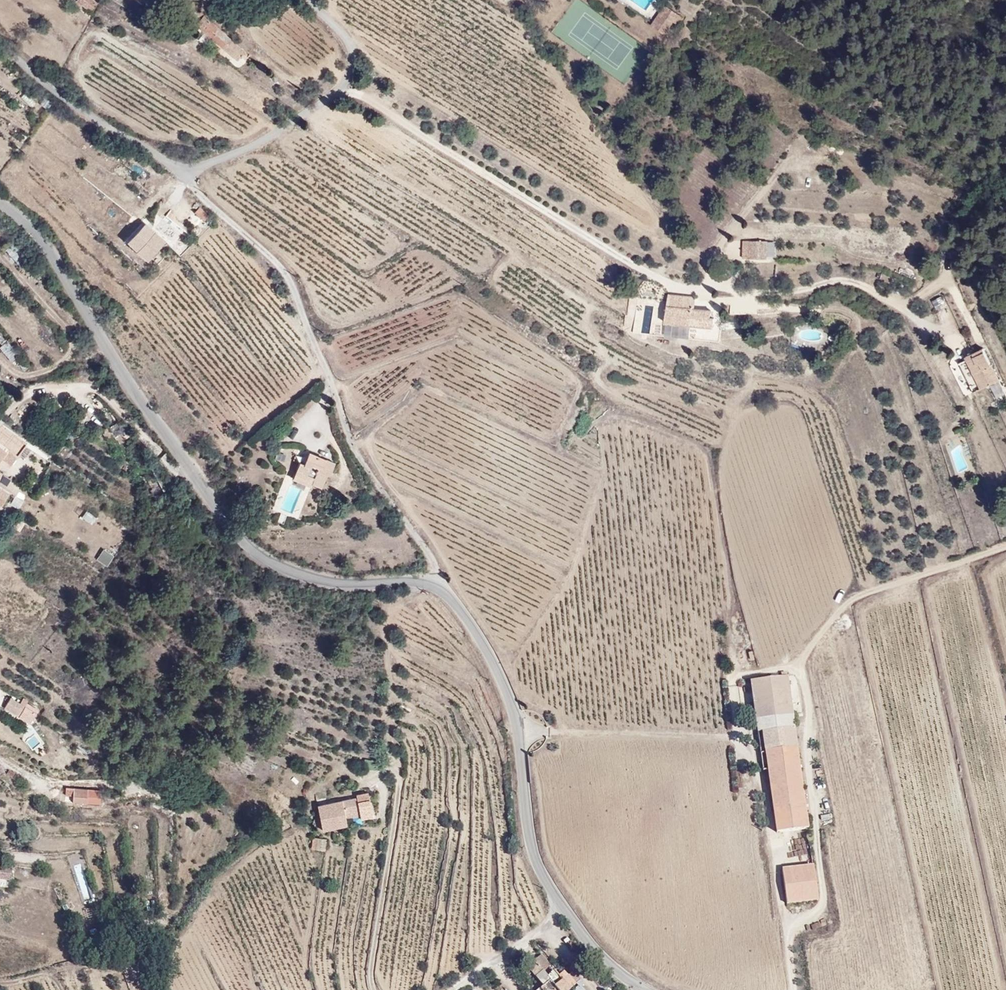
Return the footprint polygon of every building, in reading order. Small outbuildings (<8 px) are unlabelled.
[(84,0),(78,0),(74,6),(89,17),(95,8),(84,0)] [(723,17),(710,11),(707,18),(719,25),(723,17)] [(657,41),(672,18),(664,13),(650,36),(657,41)] [(678,35),(684,26),(672,18),(657,41),(664,46),(673,33),(678,35)] [(240,51),(230,43),(222,53),(231,61),(235,55),(240,59),(241,56),(240,51)] [(207,220),(198,211),(194,216),(203,225),(207,220)] [(164,245),(153,235),(151,236),(141,226),(125,244),(135,253),(135,255),(146,265),(164,245)] [(760,253),(761,242),(745,241),(743,259),(767,260),(768,253),(760,253)] [(768,243),(761,242),(760,253),(768,253),(768,250),(768,243)] [(0,287),(8,298),(13,294),(5,283),(0,287)] [(686,327),(690,308),(692,308),(694,298),(694,297),(668,294),(664,324),(686,327)] [(942,295),(932,298),(935,310),(946,307),(942,295)] [(710,331),(713,320),(707,319),(710,310),(692,308),(690,308),(686,327),(710,331)] [(837,346),(831,343),(827,349),(834,352),(837,346)] [(30,359),(35,356),(26,344),(21,347),(30,359)] [(995,380),(980,351),(956,363),(971,392),(995,380)] [(1005,397),(1005,394),(1000,381),(990,385),(998,401),(1005,397)] [(11,454),(17,446),(7,439),(1,447),(11,454)] [(328,476),(333,460),(308,451),(303,464),(298,462),(293,477),(312,484),(313,483),(321,485),(325,475),(328,476)] [(6,472),(0,481),(0,498),(4,501),(13,487),(18,490),(23,483),(6,472)] [(19,506),(25,496),(18,492),(13,502),(19,506)] [(81,517),(92,524),(96,517),(85,510),(81,517)] [(103,547),(95,558),(106,566),(114,555),(103,547)] [(789,696),(786,681),(765,685),(791,714),(790,707),(789,696)] [(799,771),(791,714),(765,685),(748,686),(756,737),(762,736),(768,774),(765,774),(774,838),(787,836),(777,776),(799,771)] [(25,712),(10,702),(4,712),(19,721),(25,712)] [(25,712),(19,721),(29,728),(35,718),(25,712)] [(768,774),(762,736),(756,737),(762,775),(768,774)] [(808,833),(799,771),(777,776),(787,836),(808,833)] [(99,804),(100,791),(66,789),(65,796),(73,797),(72,802),(99,804)] [(375,816),(368,792),(343,800),(344,804),(357,800),(360,809),(363,820),(375,816)] [(344,804),(343,800),(319,807),(326,831),(350,824),(347,813),(344,804)] [(360,809),(357,800),(344,804),(347,813),(360,809)] [(330,851),(332,839),(319,837),(317,849),(330,851)] [(89,839),(59,842),(60,864),(91,862),(89,839)] [(82,863),(74,865),(80,900),(89,898),(82,863)] [(10,882),(12,867),(0,865),(0,881),(10,882)] [(818,906),(813,869),(792,872),(793,878),(795,889),(782,892),(785,911),(818,906)] [(795,889),(793,878),(792,872),(780,874),(782,892),(795,889)] [(552,970),(540,954),(533,959),(546,975),(552,970)] [(575,989),(579,987),(574,983),(569,978),(563,983),(556,975),(552,970),(546,975),(533,959),(525,966),(540,987),(543,989),(573,989),(575,989)] [(565,967),(562,971),(574,983),(578,979),(565,967)] [(563,983),(569,978),(562,971),(556,975),(563,983)]
